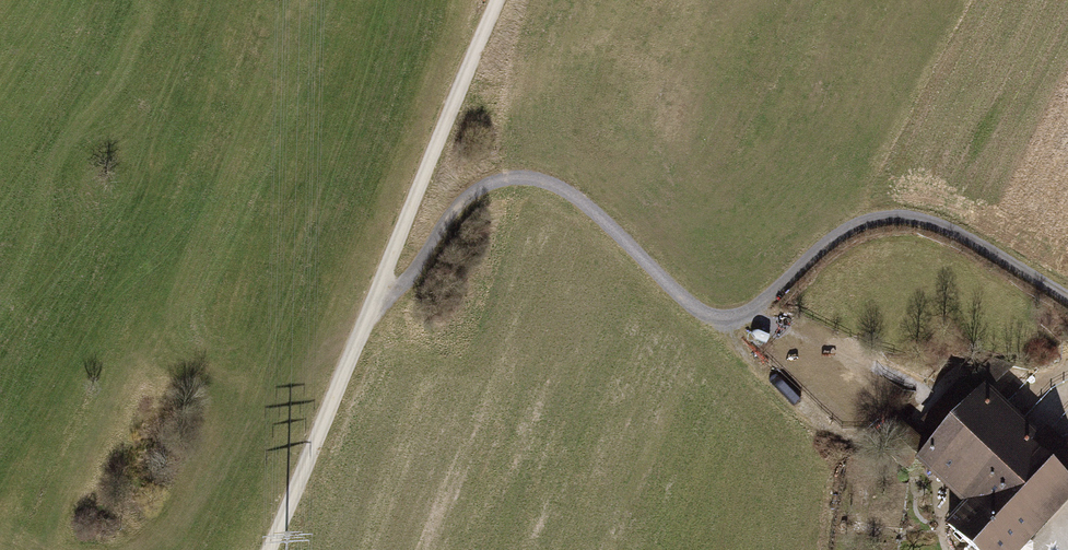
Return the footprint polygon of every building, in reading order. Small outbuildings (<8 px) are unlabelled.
[(976,531),(996,549),(1056,549),(1067,538),(1067,444),(1064,440),(1058,447),(1017,403),(948,466),(993,514),(976,531)]
